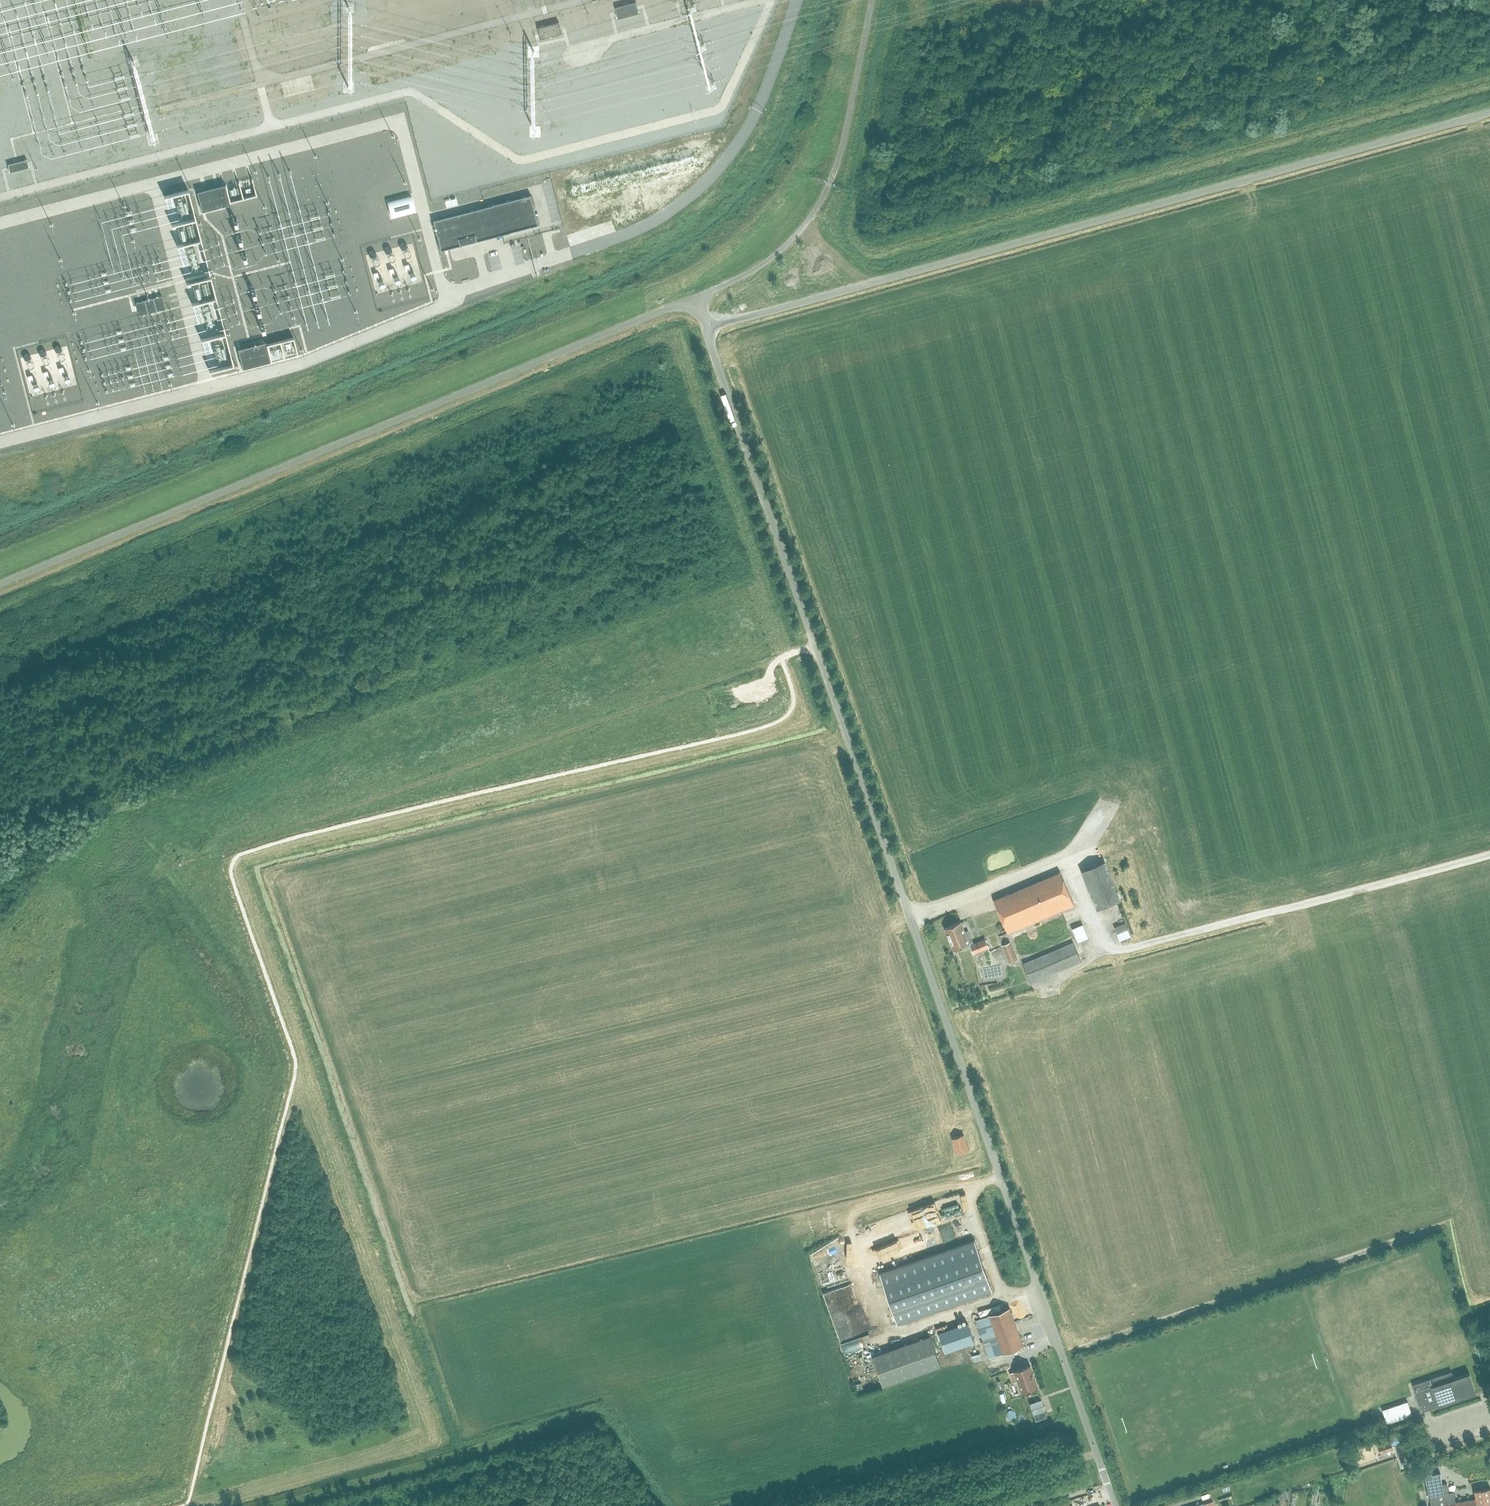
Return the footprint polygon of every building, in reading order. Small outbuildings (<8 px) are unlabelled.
[(640,13),(637,1),(615,7),(618,19),(640,13)] [(562,33),(559,21),(538,27),(541,39),(562,33)] [(27,159),(8,164),(10,172),(29,167),(27,159)] [(225,184),(197,191),(202,211),(230,204),(230,201),(229,201),(225,184)] [(539,225),(531,195),(486,206),(433,220),(441,250),(503,234),(539,225)] [(162,296),(153,298),(156,310),(165,308),(162,296)] [(153,298),(144,300),(148,313),(156,310),(153,298)] [(144,300),(136,302),(139,315),(148,313),(144,300)] [(266,341),(237,349),(243,369),(271,361),(266,344),(267,344),(266,341)] [(1105,861),(1081,870),(1081,871),(1097,909),(1121,899),(1105,861)] [(1061,872),(994,900),(1008,932),(1074,905),(1061,872)] [(1116,928),(1128,925),(1126,917),(1114,920),(1116,928)] [(961,921),(945,928),(954,950),(970,943),(961,921)] [(1088,937),(1083,924),(1073,928),(1078,941),(1088,937)] [(1129,929),(1118,933),(1120,940),(1131,935),(1129,929)] [(986,939),(971,945),(975,953),(989,947),(986,939)] [(1003,945),(1011,964),(1018,961),(1010,942),(1003,945)] [(1081,961),(1073,942),(1023,963),(1031,982),(1081,961)] [(964,1134),(952,1138),(957,1153),(969,1149),(964,1134)] [(952,1231),(965,1229),(963,1215),(953,1216),(955,1225),(938,1227),(939,1237),(941,1237),(953,1235),(952,1231)] [(858,1228),(845,1231),(848,1240),(860,1237),(858,1228)] [(898,1324),(993,1290),(975,1239),(880,1273),(898,1324)] [(1010,1308),(976,1320),(989,1358),(1023,1346),(1010,1308)] [(818,1328),(819,1328),(820,1335),(827,1333),(823,1318),(816,1320),(818,1328)] [(967,1323),(939,1332),(946,1351),(974,1341),(967,1323)] [(931,1336),(874,1356),(884,1385),(941,1364),(931,1336)] [(855,1349),(847,1351),(852,1373),(859,1372),(856,1357),(855,1349)] [(1038,1388),(1030,1364),(1014,1370),(1014,1371),(1010,1372),(1014,1382),(1017,1380),(1022,1393),(1038,1388)] [(1451,1371),(1450,1371),(1412,1384),(1422,1411),(1476,1393),(1469,1373),(1454,1378),(1451,1371)] [(1047,1416),(1041,1399),(1030,1403),(1036,1419),(1047,1416)] [(1408,1401),(1388,1407),(1391,1416),(1385,1418),(1387,1423),(1412,1414),(1408,1401)] [(1390,1442),(1378,1446),(1380,1453),(1393,1448),(1390,1442)] [(1432,1505),(1489,1505),(1489,1487),(1475,1490),(1476,1498),(1456,1502),(1454,1492),(1449,1492),(1447,1483),(1443,1484),(1441,1472),(1433,1474),(1432,1468),(1425,1470),(1426,1475),(1425,1475),(1429,1497),(1430,1496),(1432,1505)]
